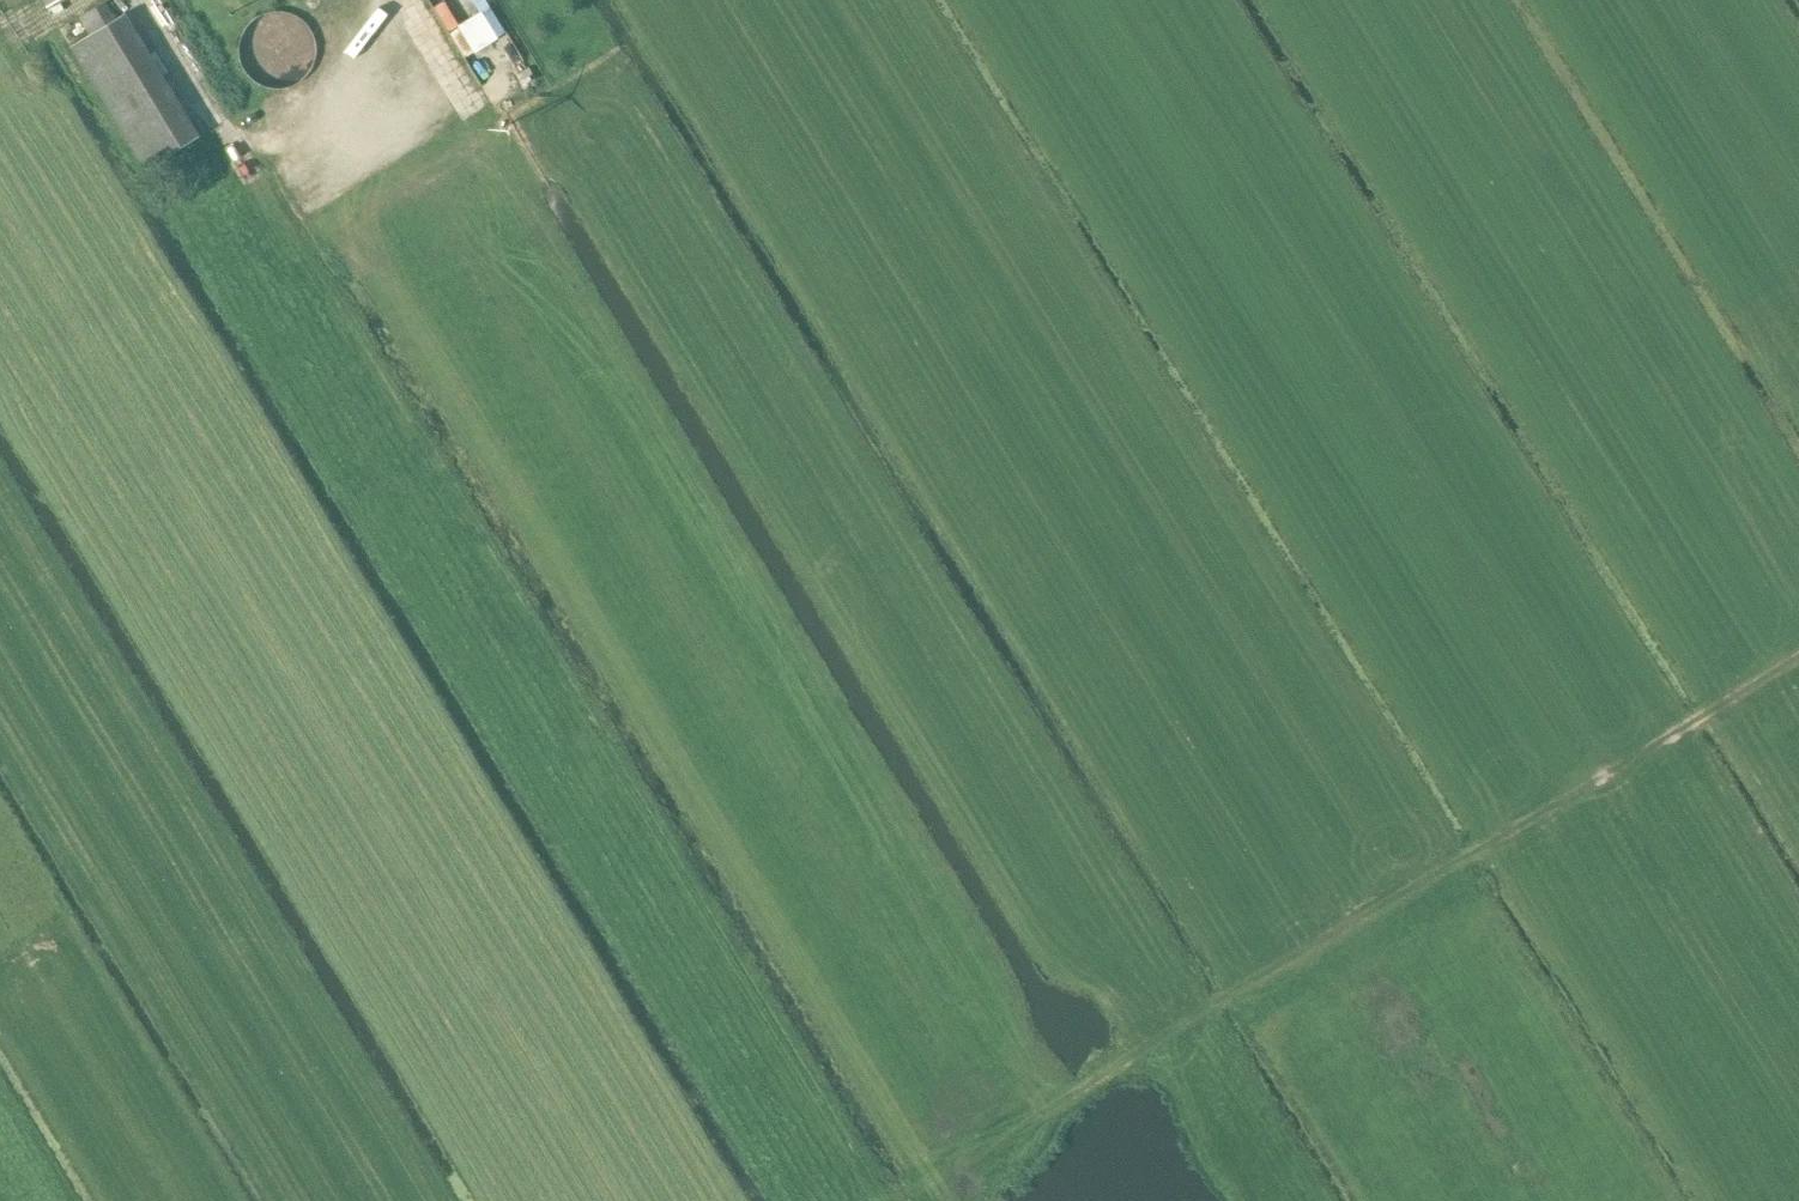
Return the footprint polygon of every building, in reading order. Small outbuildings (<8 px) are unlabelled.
[(145,168),(198,136),(124,13),(71,45),(145,168)]
